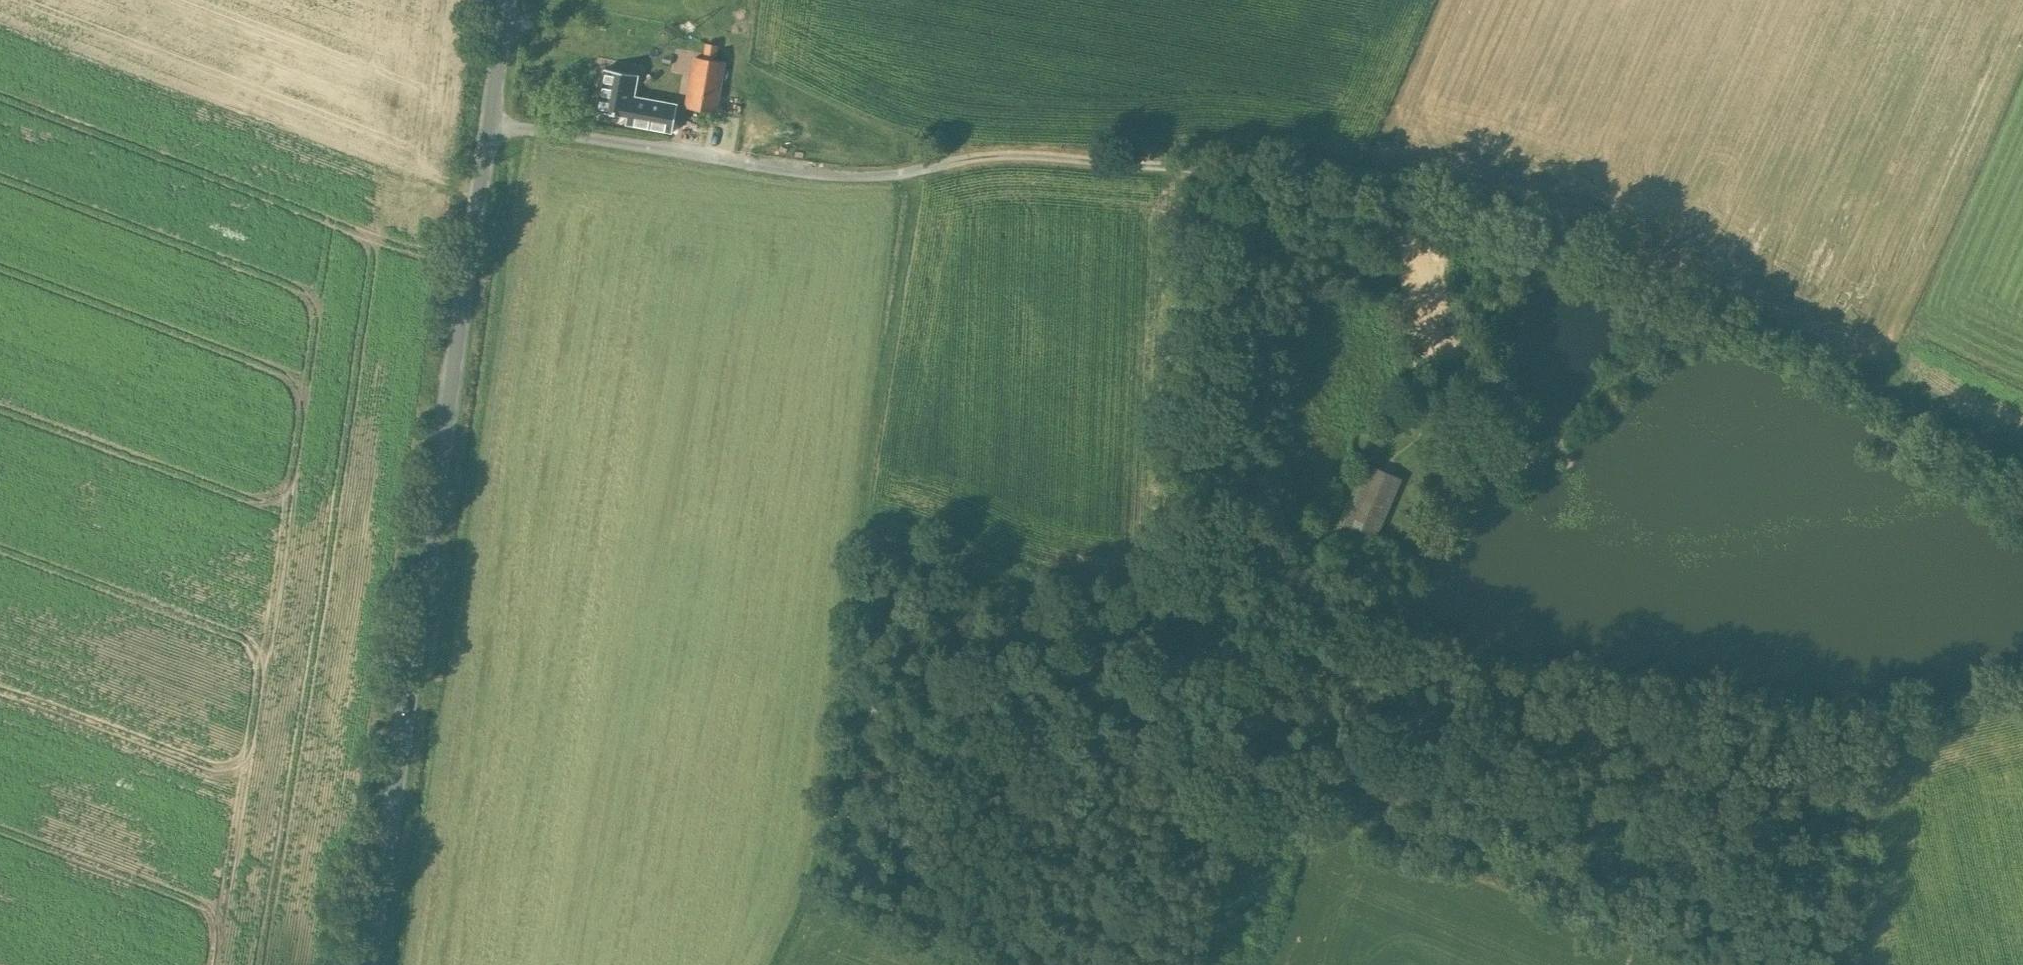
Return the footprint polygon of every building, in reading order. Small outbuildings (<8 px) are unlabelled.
[(724,61),(696,56),(687,107),(715,111),(724,61)] [(638,74),(606,68),(598,110),(628,116),(627,122),(647,126),(652,99),(634,96),(638,74)] [(677,104),(652,99),(647,126),(672,131),(677,104)] [(1399,477),(1386,472),(1361,530),(1374,536),(1399,477)]
